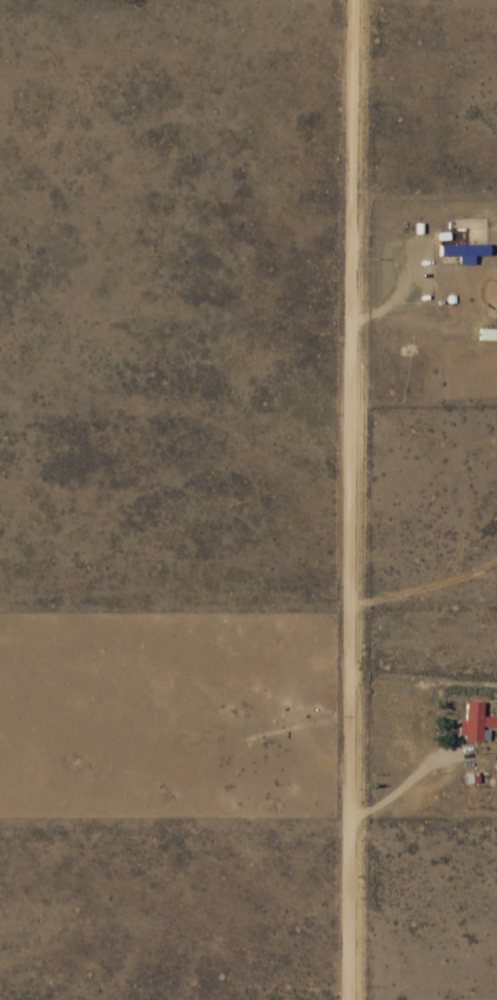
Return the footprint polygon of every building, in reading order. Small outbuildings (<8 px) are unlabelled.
[(485,257),(485,246),(437,246),(437,257),(485,257)] [(491,342),(491,331),(476,331),(476,342),(491,342)] [(496,730),(496,718),(479,718),(479,704),(460,703),(460,743),(481,743),(481,730),(496,730)]
